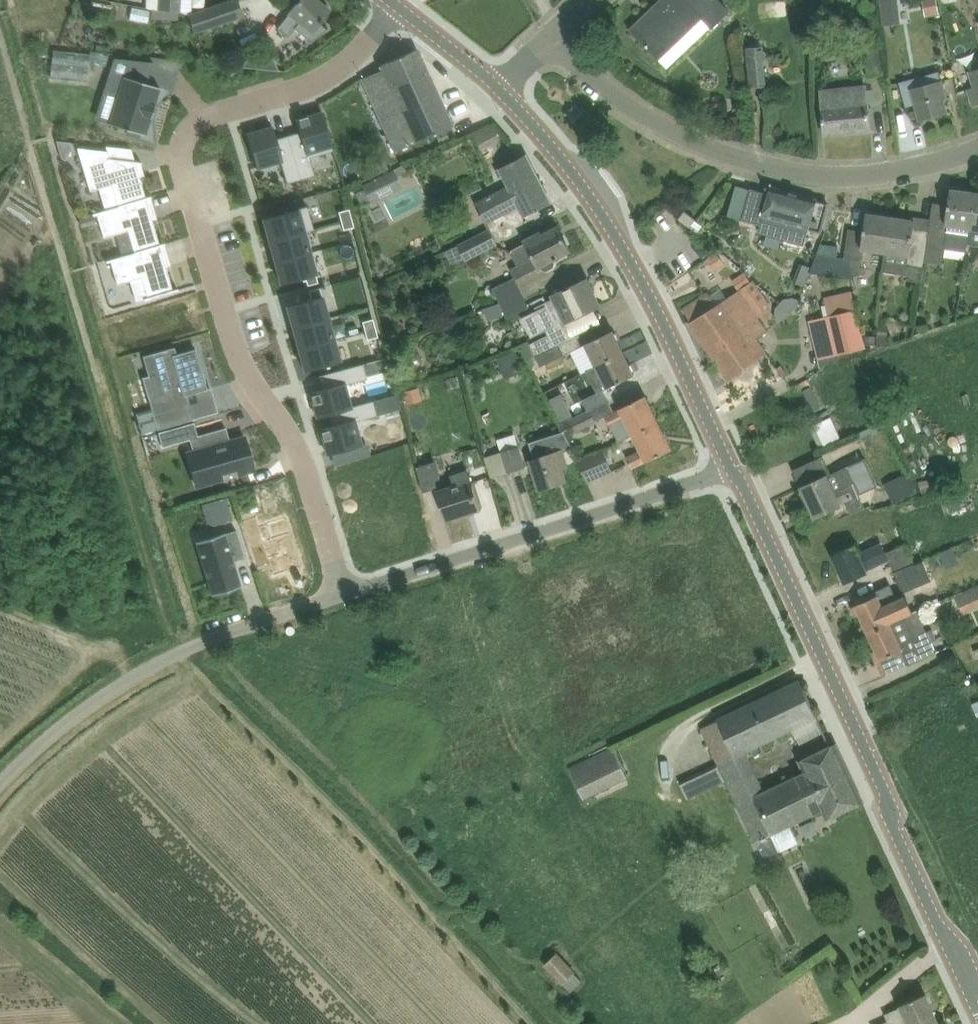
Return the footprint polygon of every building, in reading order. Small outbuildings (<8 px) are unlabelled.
[(180,0),(160,0),(159,10),(168,10),(179,11),(180,0)] [(187,13),(194,33),(243,17),(238,0),(227,0),(187,13)] [(329,9),(326,7),(328,5),(322,0),(298,0),(289,13),(290,14),(278,29),(289,38),(296,29),(310,40),(309,41),(310,42),(329,29),(328,27),(327,28),(319,22),(329,9)] [(703,18),(712,28),(730,12),(719,0),(662,0),(654,7),(657,10),(647,18),(645,16),(631,29),(659,59),(703,18)] [(926,16),(940,14),(937,0),(923,0),(926,16)] [(151,19),(168,20),(168,10),(159,10),(152,9),(151,19)] [(764,46),(762,46),(748,47),(747,47),(750,87),(767,86),(764,46)] [(394,152),(452,126),(417,48),(380,65),(398,103),(376,113),(394,152)] [(884,74),(880,48),(865,50),(869,76),(884,74)] [(90,64),(102,65),(106,66),(110,53),(91,51),(91,53),(90,64)] [(139,137),(140,133),(146,135),(160,87),(147,83),(154,62),(114,58),(104,89),(119,94),(110,123),(128,129),(126,133),(139,137)] [(974,104),(977,103),(977,68),(970,71),(976,87),(969,89),(974,104)] [(947,97),(943,80),(940,71),(899,82),(906,107),(917,103),(921,119),(948,112),(944,98),(947,97)] [(820,90),(826,135),(871,130),(868,103),(867,90),(866,85),(820,90)] [(867,90),(868,103),(875,102),(874,92),(874,89),(867,90)] [(573,106),(568,111),(574,118),(580,112),(574,106),(573,106)] [(300,132),(288,135),(301,179),(315,175),(308,153),(332,146),(322,112),(297,120),(300,132)] [(731,129),(746,128),(745,115),(730,116),(731,129)] [(301,179),(288,135),(277,139),(273,126),(247,134),(257,168),(281,161),(287,183),(301,179)] [(118,206),(151,196),(151,195),(146,197),(136,163),(142,164),(142,162),(110,158),(108,151),(78,147),(90,191),(112,184),(118,206)] [(552,202),(529,158),(527,154),(500,168),(509,186),(500,191),(499,189),(478,201),(479,202),(476,203),(487,224),(520,207),(525,217),(552,202)] [(363,185),(364,188),(369,198),(371,202),(403,186),(398,175),(395,169),(363,185)] [(751,187),(742,220),(760,225),(758,233),(805,245),(809,228),(822,232),(825,219),(814,216),(818,199),(772,186),(770,192),(751,187)] [(971,229),(977,192),(951,188),(949,204),(934,202),(930,230),(925,260),(926,260),(944,262),(946,248),(945,248),(948,232),(970,236),(971,229)] [(134,252),(165,243),(165,242),(159,244),(146,199),(152,197),(151,196),(118,206),(93,213),(93,215),(97,214),(104,237),(128,230),(134,252)] [(269,240),(305,230),(299,208),(263,218),(269,240)] [(340,212),(342,220),(352,217),(350,210),(340,212)] [(686,210),(679,218),(690,227),(697,219),(686,210)] [(850,228),(847,248),(845,258),(851,258),(855,275),(868,272),(864,257),(865,249),(887,252),(892,216),(867,213),(864,231),(850,228)] [(95,221),(92,214),(80,218),(82,225),(95,221)] [(906,218),(892,216),(887,252),(909,255),(908,264),(912,265),(910,279),(923,281),(924,271),(925,271),(926,260),(925,260),(930,230),(915,228),(916,220),(906,218)] [(354,225),(352,217),(342,220),(345,228),(354,225)] [(555,259),(556,261),(560,259),(559,256),(570,251),(571,251),(559,226),(543,235),(541,232),(525,240),(526,242),(511,250),(518,264),(511,268),(516,277),(493,288),(508,318),(530,307),(516,279),(542,266),(543,269),(548,270),(554,266),(556,261),(555,259)] [(458,244),(467,260),(498,244),(489,228),(458,244)] [(305,230),(269,240),(275,261),(310,252),(305,230)] [(165,244),(165,243),(134,252),(106,260),(107,262),(111,261),(117,284),(142,277),(147,296),(144,297),(144,299),(179,289),(178,287),(173,289),(160,246),(165,244)] [(818,254),(838,257),(840,246),(823,243),(818,254)] [(316,274),(310,252),(275,261),(281,283),(305,277),(316,274)] [(812,267),(810,272),(856,278),(855,275),(851,258),(845,258),(838,257),(818,254),(817,254),(812,267)] [(739,290),(751,281),(745,271),(732,280),(739,290)] [(318,282),(316,274),(305,277),(308,285),(318,282)] [(565,322),(601,305),(589,278),(561,291),(562,293),(546,301),(547,304),(537,309),(549,334),(524,346),(528,354),(535,351),(537,354),(559,343),(576,334),(572,336),(565,322)] [(311,298),(322,296),(319,287),(309,290),(311,298)] [(766,331),(739,291),(726,299),(726,298),(718,304),(710,292),(684,310),(692,321),(690,322),(729,381),(769,354),(762,344),(758,346),(753,340),(766,331)] [(828,315),(838,353),(865,347),(855,308),(851,291),(824,297),(828,315)] [(293,327),(328,317),(322,295),(322,296),(311,298),(287,305),(293,327)] [(797,308),(800,298),(795,296),(785,297),(781,302),(792,312),(797,308)] [(334,338),(328,317),(293,327),(299,348),(334,338)] [(368,321),(370,329),(380,326),(378,318),(368,321)] [(350,334),(359,332),(357,324),(348,327),(350,334)] [(879,324),(877,348),(892,343),(893,336),(888,335),(888,324),(879,324)] [(382,334),(380,326),(370,329),(373,336),(382,334)] [(586,343),(597,365),(624,352),(614,330),(586,343)] [(577,335),(576,334),(559,343),(537,354),(542,365),(565,354),(582,346),(577,335)] [(876,344),(877,336),(866,335),(866,344),(876,344)] [(334,338),(299,348),(305,370),(340,360),(334,338)] [(193,349),(174,354),(172,347),(141,357),(147,377),(154,374),(160,395),(153,397),(162,428),(191,419),(184,395),(205,389),(193,349)] [(416,352),(415,351),(413,352),(412,352),(410,353),(409,354),(408,355),(408,356),(407,358),(407,359),(408,361),(408,362),(409,363),(410,364),(412,365),(413,366),(415,366),(416,366),(418,365),(419,364),(420,363),(421,362),(422,361),(422,359),(422,358),(421,356),(421,355),(420,354),(419,353),(418,352),(416,352)] [(498,358),(504,372),(522,365),(517,351),(498,358)] [(609,400),(604,389),(635,374),(624,352),(597,365),(597,366),(588,370),(599,391),(586,397),(592,408),(609,400)] [(369,362),(363,363),(367,376),(372,375),(369,362)] [(317,416),(373,401),(373,400),(351,406),(345,384),(367,378),(367,376),(363,363),(320,375),(323,388),(311,391),(317,416)] [(419,387),(403,391),(406,404),(422,400),(419,387)] [(563,393),(551,399),(562,422),(574,416),(563,393)] [(397,394),(373,400),(373,401),(377,415),(401,408),(397,394)] [(634,434),(635,435),(659,422),(646,395),(621,407),(622,408),(607,416),(613,426),(616,425),(623,440),(634,434)] [(373,401),(317,416),(318,417),(330,414),(333,425),(321,428),(328,454),(361,445),(355,421),(377,415),(373,401)] [(597,420),(591,409),(561,423),(561,425),(565,432),(567,436),(597,421),(597,420)] [(672,449),(659,422),(635,435),(642,449),(627,457),(633,468),(672,449)] [(229,424),(195,434),(200,448),(205,446),(214,475),(228,471),(226,467),(240,463),(241,467),(257,462),(248,432),(233,436),(229,424)] [(820,435),(825,446),(842,438),(837,427),(820,435)] [(536,459),(531,460),(540,489),(567,480),(564,468),(568,466),(564,452),(573,447),(567,436),(565,432),(531,442),(536,459)] [(520,446),(502,451),(509,472),(526,467),(520,446)] [(614,470),(604,447),(578,459),(588,482),(614,470)] [(438,487),(436,480),(443,477),(437,459),(416,466),(424,491),(438,487)] [(802,487),(816,516),(841,504),(840,503),(853,497),(847,485),(854,482),(847,467),(802,487)] [(438,491),(447,519),(480,508),(469,470),(453,475),(456,485),(438,491)] [(913,493),(906,478),(904,474),(885,484),(895,503),(913,493)] [(949,497),(954,511),(964,508),(960,494),(949,497)] [(217,499),(224,522),(233,520),(225,497),(217,499)] [(292,532),(287,517),(260,525),(258,516),(242,520),(257,568),(269,564),(273,576),(303,567),(292,532)] [(239,586),(240,586),(241,586),(241,584),(234,561),(245,557),(237,529),(225,533),(225,532),(223,533),(224,533),(198,541),(198,540),(196,541),(196,542),(197,542),(212,593),(212,595),(214,594),(239,586)] [(907,544),(887,552),(883,543),(860,554),(856,544),(833,555),(846,582),(868,572),(867,569),(890,558),(896,573),(916,564),(907,544)] [(953,547),(942,552),(946,562),(957,557),(953,547)] [(922,579),(916,564),(896,573),(904,592),(924,584),(922,579)] [(856,605),(869,632),(918,611),(918,609),(913,611),(906,595),(898,599),(891,584),(876,591),(878,595),(856,605)] [(937,651),(918,611),(869,632),(881,659),(903,650),(910,663),(937,651)] [(702,727),(719,762),(719,763),(720,765),(747,752),(794,730),(800,743),(807,739),(825,731),(800,679),(718,719),(718,720),(702,727)] [(765,790),(756,794),(738,802),(757,842),(757,841),(765,858),(799,842),(791,825),(824,809),(828,819),(864,801),(837,743),(799,760),(804,771),(765,790)] [(613,747),(571,767),(586,798),(628,778),(613,747)] [(801,838),(820,830),(814,817),(796,825),(801,838)] [(557,953),(545,965),(564,983),(575,972),(557,953)] [(901,1007),(886,1014),(889,1021),(881,1023),(936,1023),(940,1022),(927,993),(900,1005),(901,1007)]
